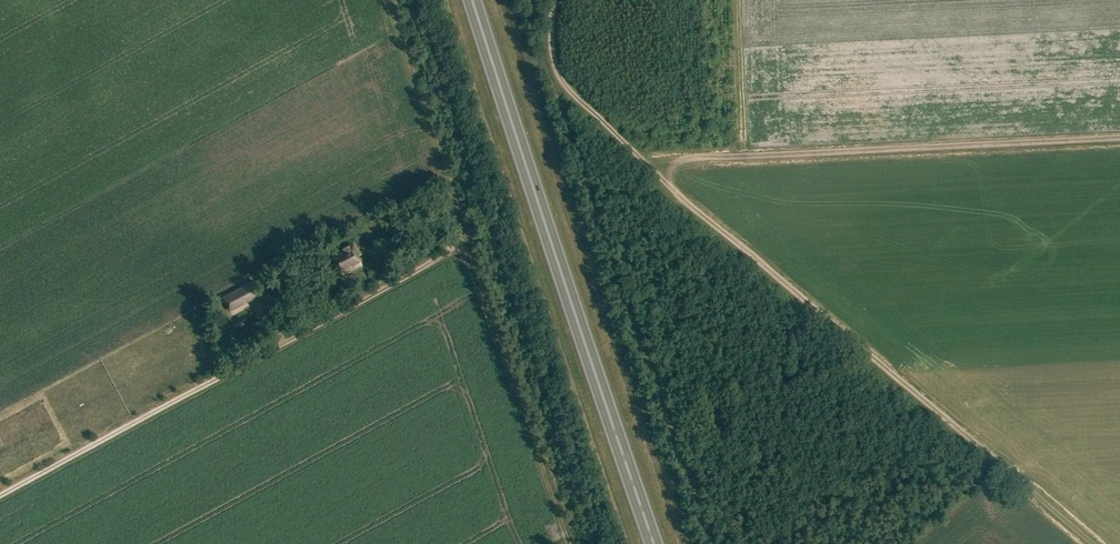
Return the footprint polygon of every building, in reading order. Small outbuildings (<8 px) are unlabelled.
[(332,264),(337,274),(351,266),(352,269),(361,264),(357,256),(360,255),(353,242),(337,251),(338,254),(332,257),(335,263),(332,264)] [(290,269),(280,274),(287,289),(298,283),(290,269)] [(222,298),(227,308),(246,298),(248,301),(260,295),(253,281),(222,298)]
